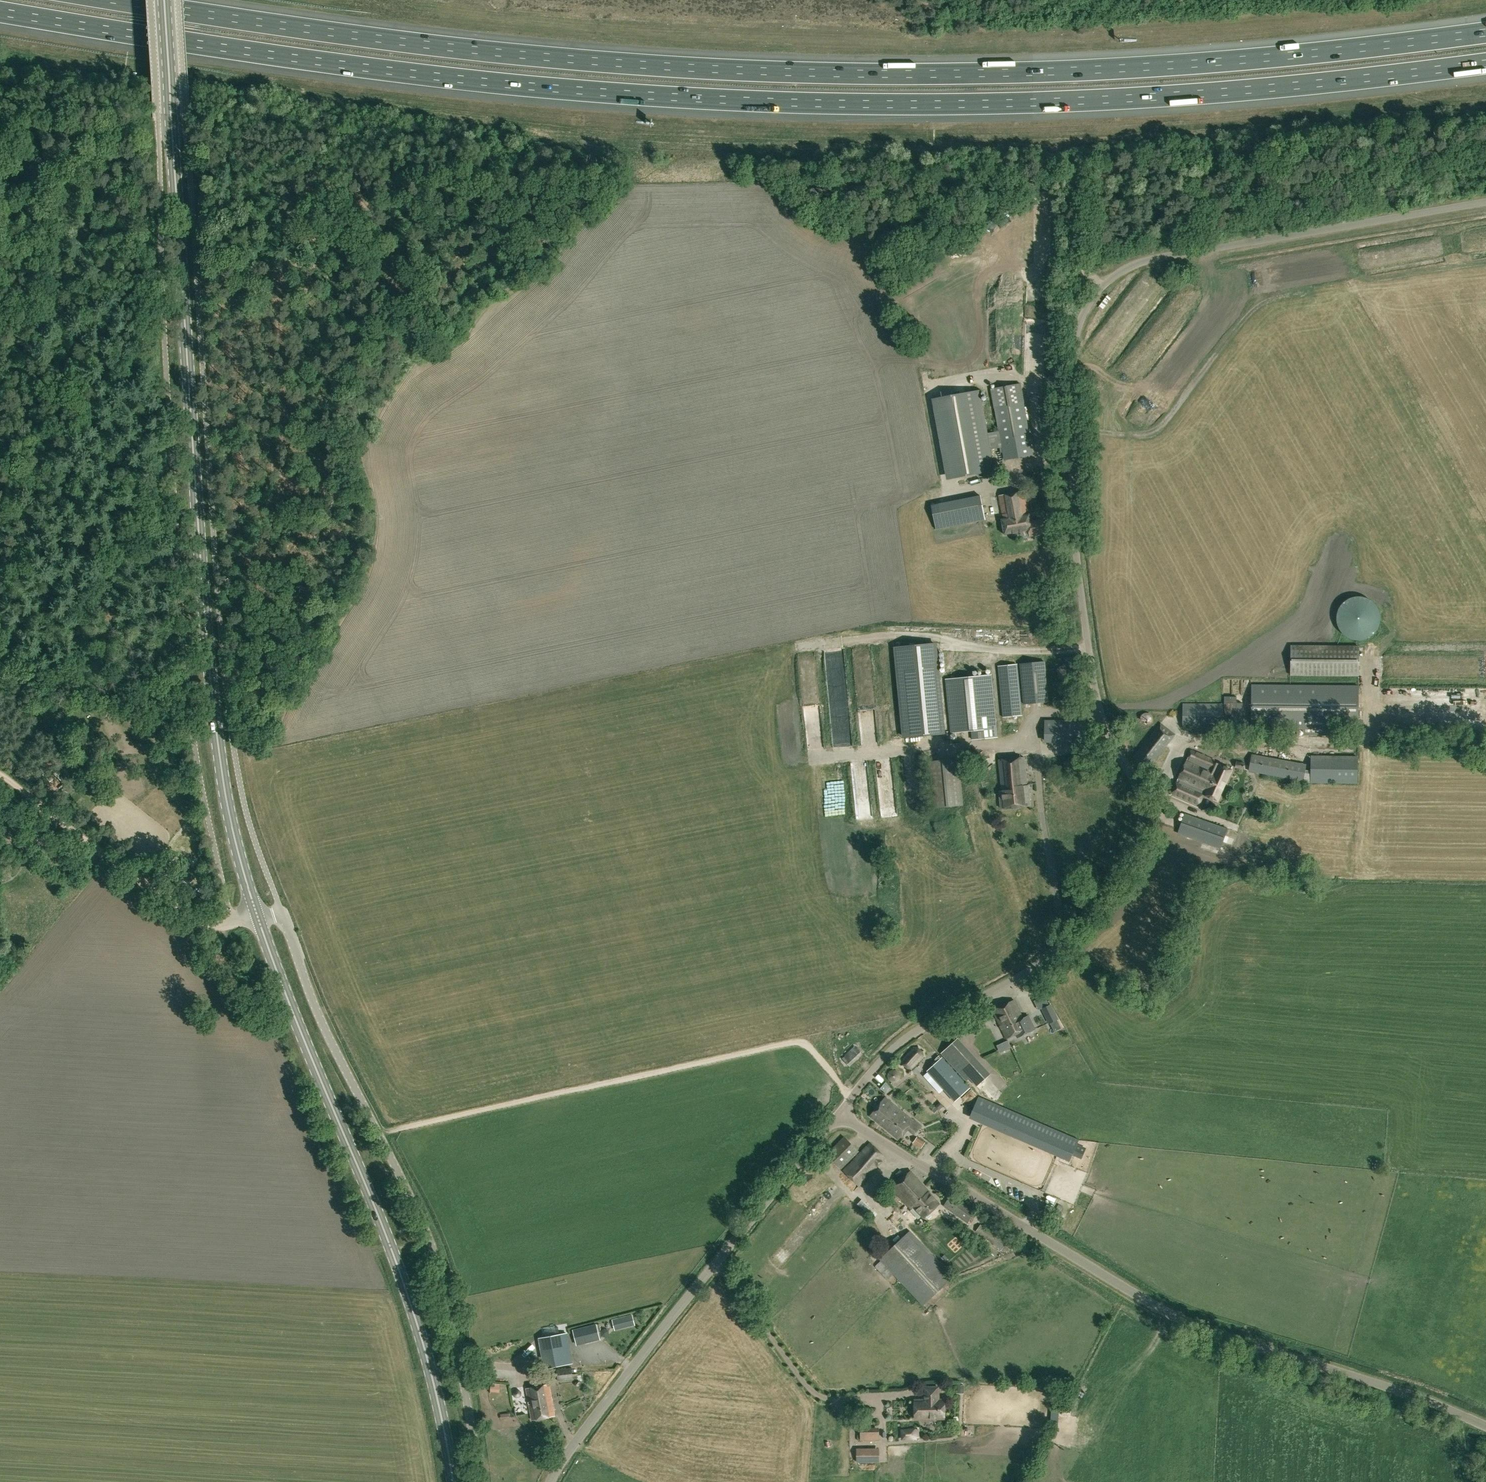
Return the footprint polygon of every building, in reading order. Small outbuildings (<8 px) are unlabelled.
[(954,60),(937,61),(938,70),(955,69),(954,60)] [(1005,459),(1032,454),(1023,402),(1024,402),(1021,383),(991,389),(994,408),(995,407),(1005,459)] [(978,391),(936,398),(951,478),(993,471),(978,391)] [(958,517),(985,517),(985,486),(962,486),(962,492),(958,492),(958,517)] [(1030,535),(1045,532),(1043,520),(1032,521),(1030,514),(1028,514),(1024,490),(1000,495),(1004,519),(1002,519),(1004,534),(1029,530),(1030,535)] [(948,733),(946,733),(937,642),(893,647),(902,738),(944,734),(945,741),(949,741),(948,733)] [(1358,646),(1291,645),(1291,675),(1358,676),(1358,646)] [(1024,704),(1049,701),(1045,661),(1020,664),(1024,704)] [(1003,717),(1022,715),(1017,664),(998,666),(1003,717)] [(997,737),(996,728),(991,674),(946,679),(951,732),(971,730),(972,739),(997,737)] [(1357,729),(1358,686),(1252,685),(1251,728),(1357,729)] [(1222,728),(1222,704),(1183,704),(1183,728),(1222,728)] [(1145,723),(1154,723),(1153,713),(1144,714),(1145,723)] [(1148,768),(1175,735),(1160,723),(1134,756),(1148,768)] [(1210,759),(1191,751),(1171,795),(1198,807),(1203,795),(1217,802),(1231,771),(1209,761),(1210,759)] [(1302,780),(1305,764),(1251,754),(1248,770),(1302,780)] [(1001,808),(1031,805),(1028,784),(1027,785),(1024,756),(998,759),(1001,790),(999,790),(1001,808)] [(1357,783),(1357,757),(1311,756),(1311,782),(1357,783)] [(933,808),(963,805),(958,758),(928,761),(933,808)] [(1235,768),(1243,770),(1245,763),(1237,761),(1235,768)] [(1220,847),(1227,828),(1185,813),(1178,832),(1220,847)] [(157,873),(167,880),(172,879),(175,875),(173,871),(164,863),(158,863),(155,868),(157,873)] [(1007,1039),(1015,1034),(1017,1038),(1036,1029),(1029,1015),(1022,1018),(1014,1000),(993,1010),(1007,1039)] [(1051,1004),(1042,1009),(1049,1023),(1058,1018),(1051,1004)] [(1046,1045),(1066,1036),(1061,1024),(1041,1033),(1046,1045)] [(955,1041),(941,1053),(966,1080),(969,1078),(977,1086),(987,1077),(955,1041)] [(850,1067),(863,1054),(855,1046),(841,1058),(850,1067)] [(923,1056),(924,1054),(923,1051),(921,1048),(919,1047),(916,1047),(914,1048),(902,1059),(902,1061),(903,1064),(904,1066),(907,1068),(910,1069),(912,1068),(921,1058),(923,1056)] [(942,1057),(928,1070),(934,1078),(938,1081),(952,1068),(942,1057)] [(988,1094),(999,1099),(1004,1089),(993,1083),(988,1094)] [(979,1096),(971,1115),(1070,1158),(1078,1139),(979,1096)] [(914,1134),(921,1126),(913,1120),(913,1121),(884,1098),(870,1116),(899,1139),(907,1128),(914,1134)] [(827,1154),(841,1168),(859,1151),(844,1137),(827,1154)] [(921,1147),(924,1142),(917,1137),(913,1142),(921,1147)] [(859,1186),(885,1157),(869,1143),(843,1171),(859,1186)] [(995,1178),(998,1171),(981,1164),(978,1171),(995,1178)] [(924,1218),(939,1204),(929,1193),(930,1191),(911,1170),(892,1188),(911,1209),(913,1207),(924,1218)] [(968,1222),(976,1211),(952,1194),(944,1205),(968,1222)] [(879,1215),(864,1199),(859,1203),(875,1219),(879,1215)] [(989,1227),(992,1223),(986,1217),(982,1222),(989,1227)] [(923,1305),(953,1277),(910,1231),(880,1259),(923,1305)] [(614,1328),(634,1322),(631,1313),(611,1319),(614,1328)] [(597,1325),(573,1330),(577,1345),(600,1339),(597,1325)] [(566,1333),(539,1339),(545,1367),(568,1363),(567,1363),(572,1362),(566,1333)] [(558,1381),(573,1379),(572,1367),(556,1369),(558,1381)] [(491,1389),(502,1389),(502,1380),(491,1380),(491,1389)] [(532,1420),(555,1415),(549,1384),(526,1388),(532,1420)] [(924,1387),(924,1396),(925,1396),(925,1399),(915,1400),(916,1419),(928,1419),(930,1420),(932,1420),(934,1420),(936,1420),(937,1418),(944,1418),(944,1399),(939,1399),(938,1387),(924,1387)] [(860,1440),(879,1440),(879,1427),(860,1428),(860,1440)] [(879,1447),(857,1448),(857,1462),(880,1462),(879,1447)]
